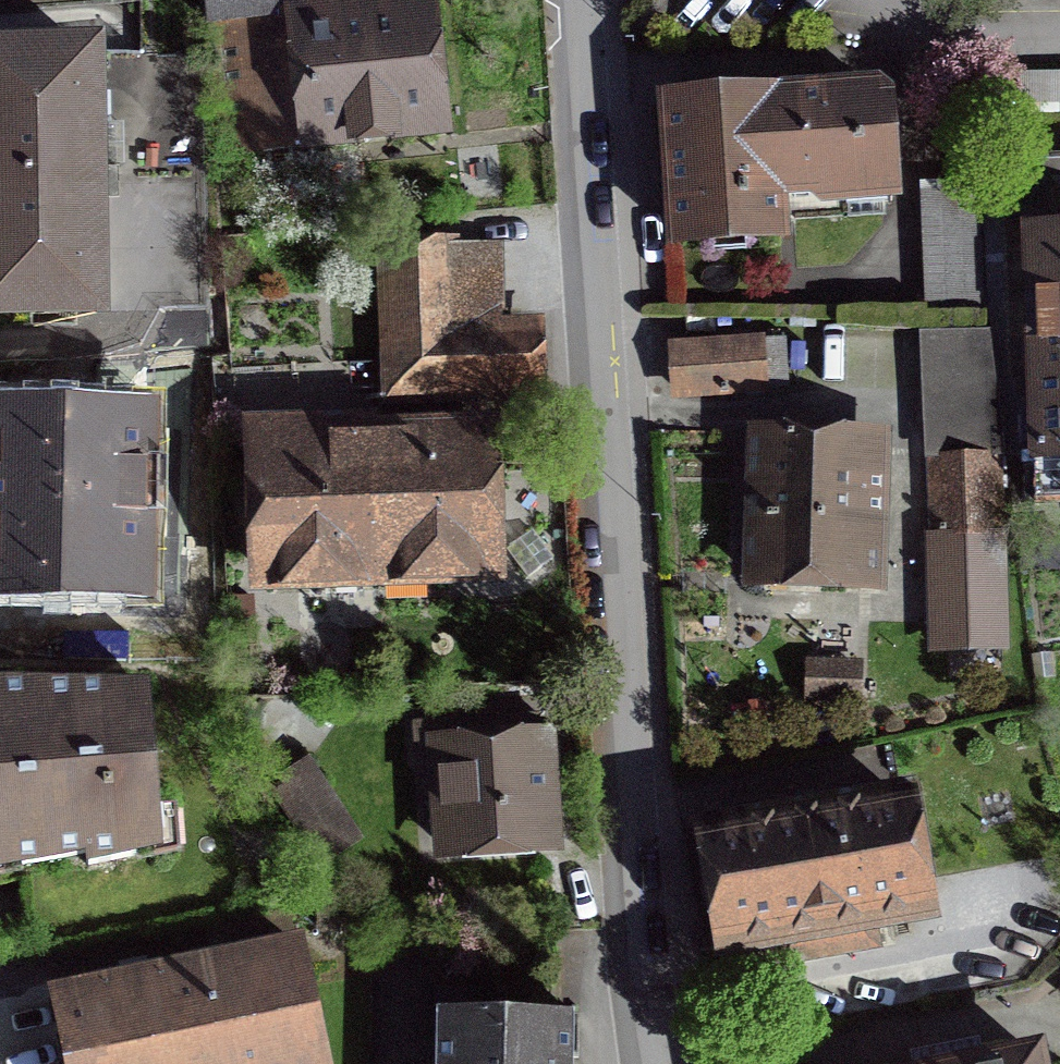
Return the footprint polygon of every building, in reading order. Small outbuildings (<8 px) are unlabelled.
[(416,3),(304,14),(303,0),(206,0),(222,163),(275,158),(429,143),(416,3)] [(0,62),(0,345),(95,343),(89,60),(0,62)] [(923,224),(918,104),(675,113),(681,272),(805,267),(803,229),(923,224)] [(926,272),(984,270),(980,168),(923,170),(926,272)] [(1038,242),(1007,245),(1016,477),(1059,476),(1059,171),(1035,172),(1038,242)] [(378,257),(380,412),(539,410),(538,323),(505,324),(504,255),(378,257)] [(933,333),(932,459),(992,457),(1000,456),(988,332),(933,333)] [(786,346),(666,358),(671,410),(791,398),(786,346)] [(134,383),(138,432),(213,425),(209,377),(134,383)] [(491,424),(226,424),(226,607),(491,607),(491,424)] [(900,439),(754,441),(756,595),(902,594),(900,439)] [(932,459),(935,534),(995,532),(992,457),(932,459)] [(1000,643),(995,532),(935,534),(940,646),(1000,643)] [(855,711),(857,671),(801,668),(800,709),(855,711)] [(0,686),(0,885),(159,855),(144,686),(0,686)] [(556,859),(548,731),(415,739),(422,867),(556,859)] [(916,775),(690,814),(712,939),(938,900),(916,775)] [(57,997),(70,1063),(321,1063),(298,946),(57,997)] [(432,1063),(579,1063),(578,1005),(432,1007),(432,1063)] [(1034,1051),(974,1063),(1037,1063),(1034,1051)]
